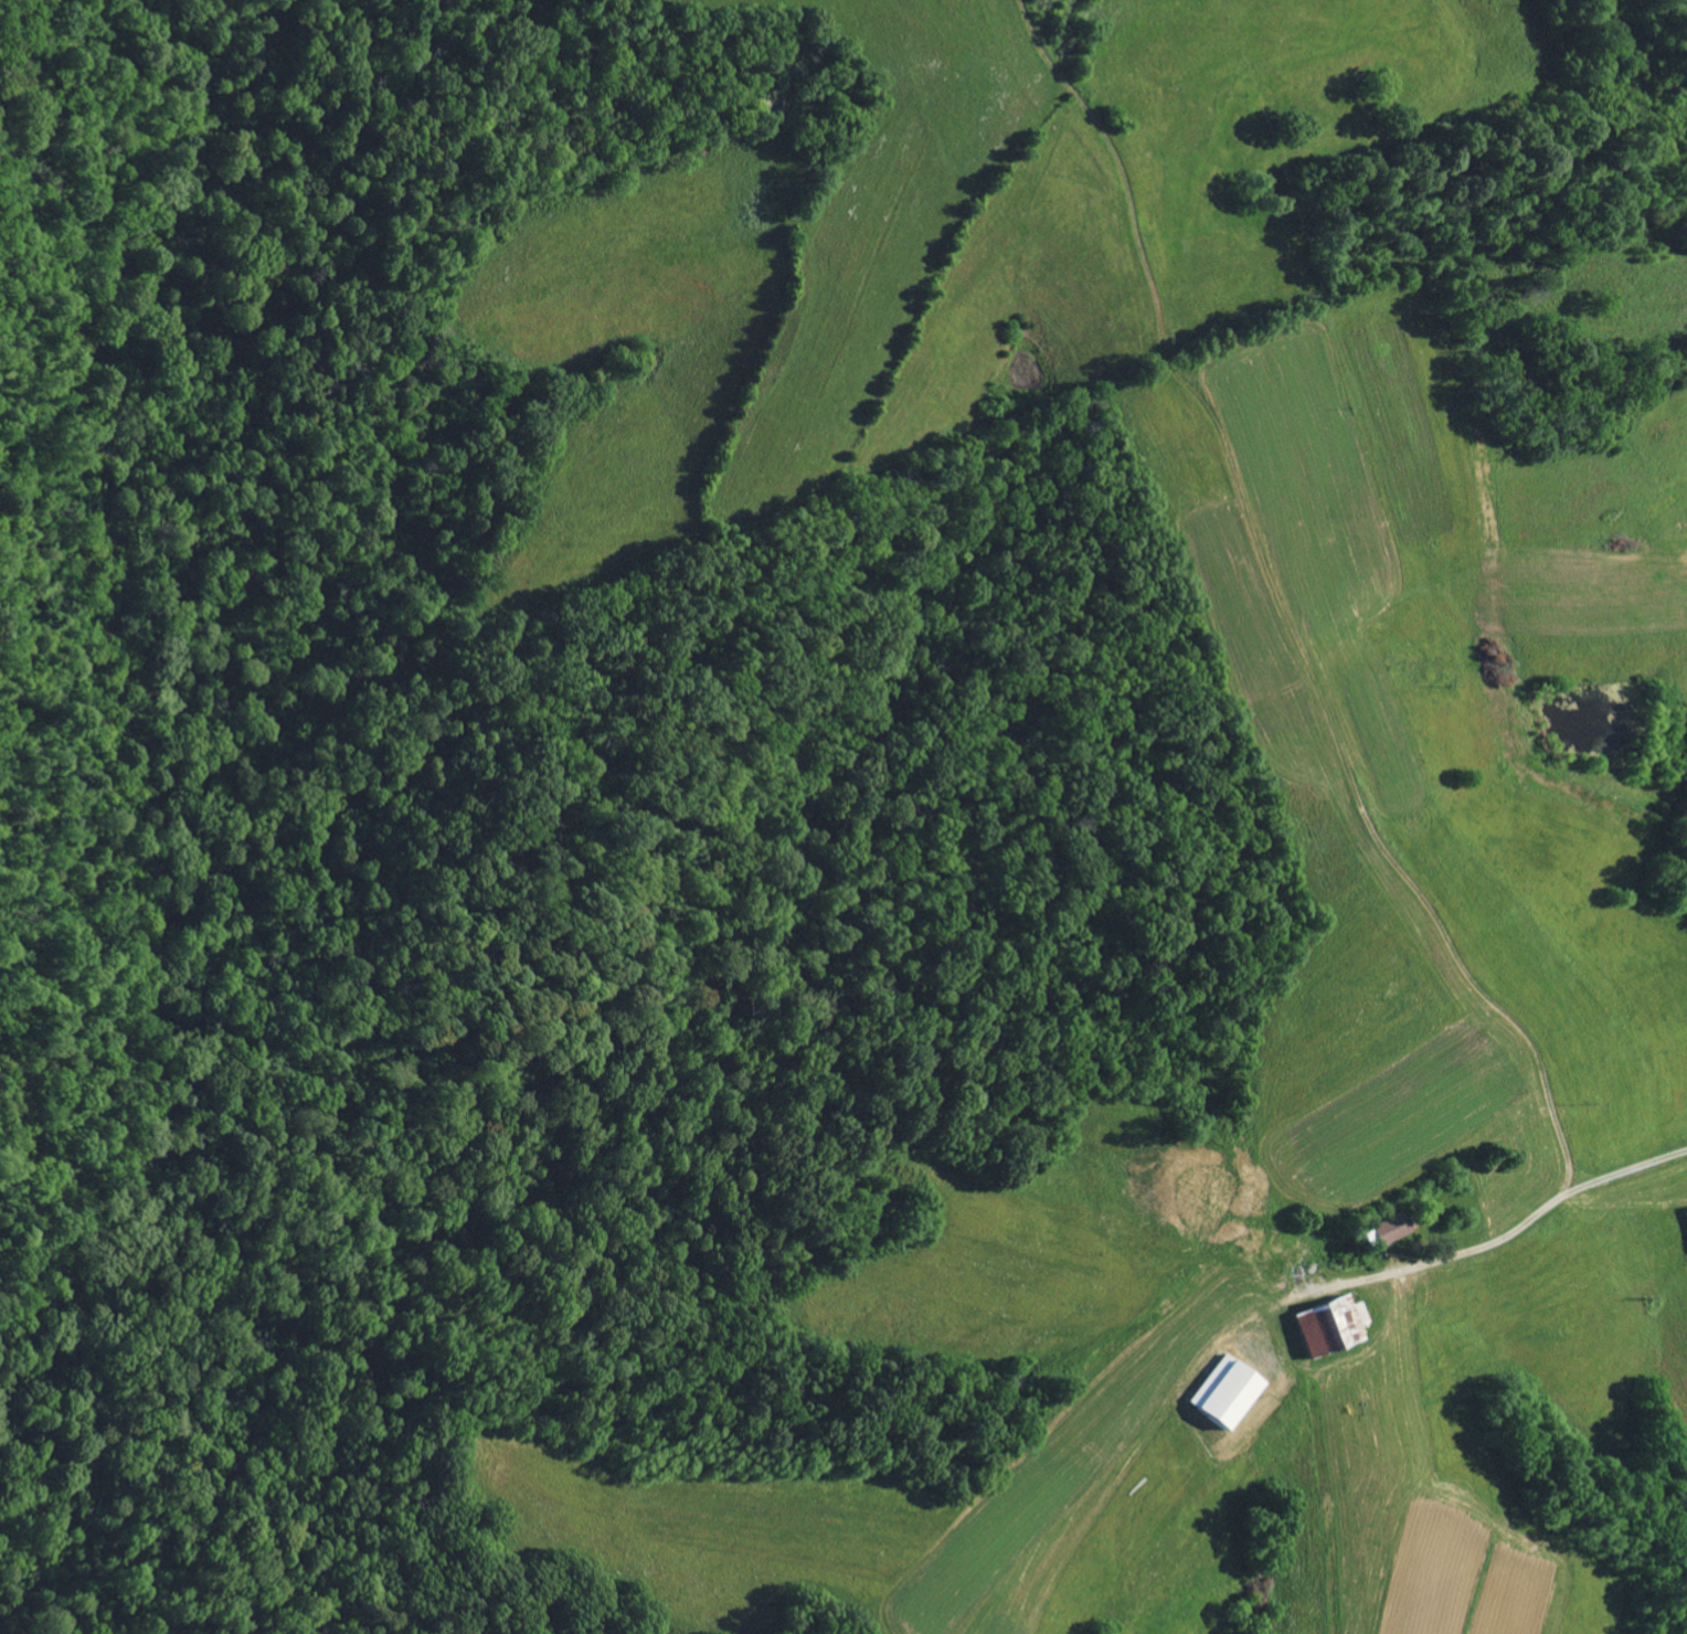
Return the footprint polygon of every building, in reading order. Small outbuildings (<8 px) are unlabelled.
[(1412,1231),(1404,1211),(1371,1225),(1379,1244),(1412,1231)] [(1362,1338),(1347,1294),(1292,1312),(1307,1357),(1362,1338)] [(1224,1430),(1262,1382),(1225,1352),(1186,1401),(1224,1430)]
